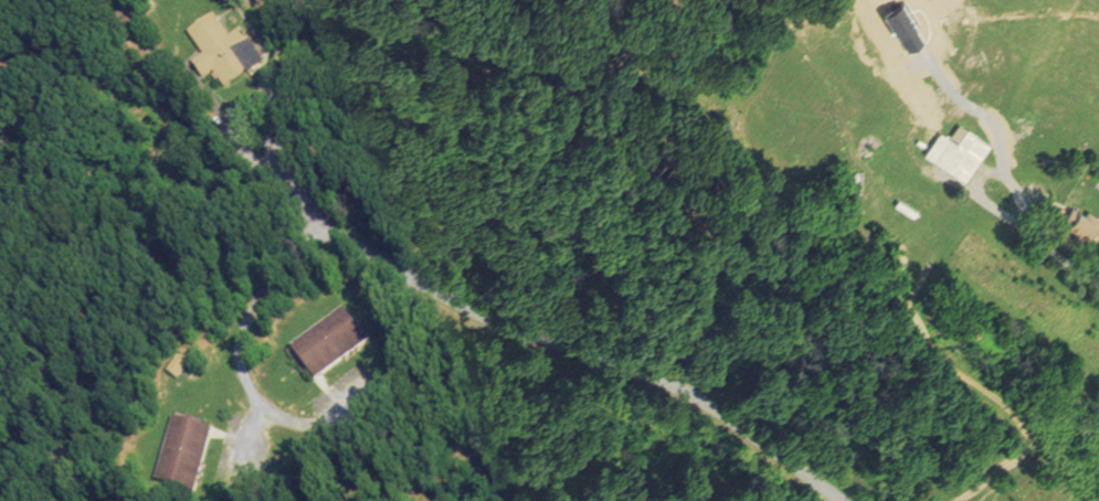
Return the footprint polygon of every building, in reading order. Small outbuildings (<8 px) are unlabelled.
[(109,17),(124,12),(129,30),(115,34),(109,17)] [(186,31),(201,54),(191,61),(202,77),(212,72),(222,88),(262,64),(239,28),(226,34),(213,13),(186,31)] [(123,47),(134,42),(142,56),(131,63),(123,47)] [(138,73),(147,68),(155,82),(146,87),(138,73)] [(924,151),(965,182),(992,145),(968,126),(955,141),(940,130),(924,151)] [(1098,233),(1098,220),(1077,209),(1069,223),(1096,238),(1098,233)] [(366,342),(342,309),(288,348),(313,380),(366,342)] [(154,481),(192,492),(211,428),(172,417),(154,481)]
